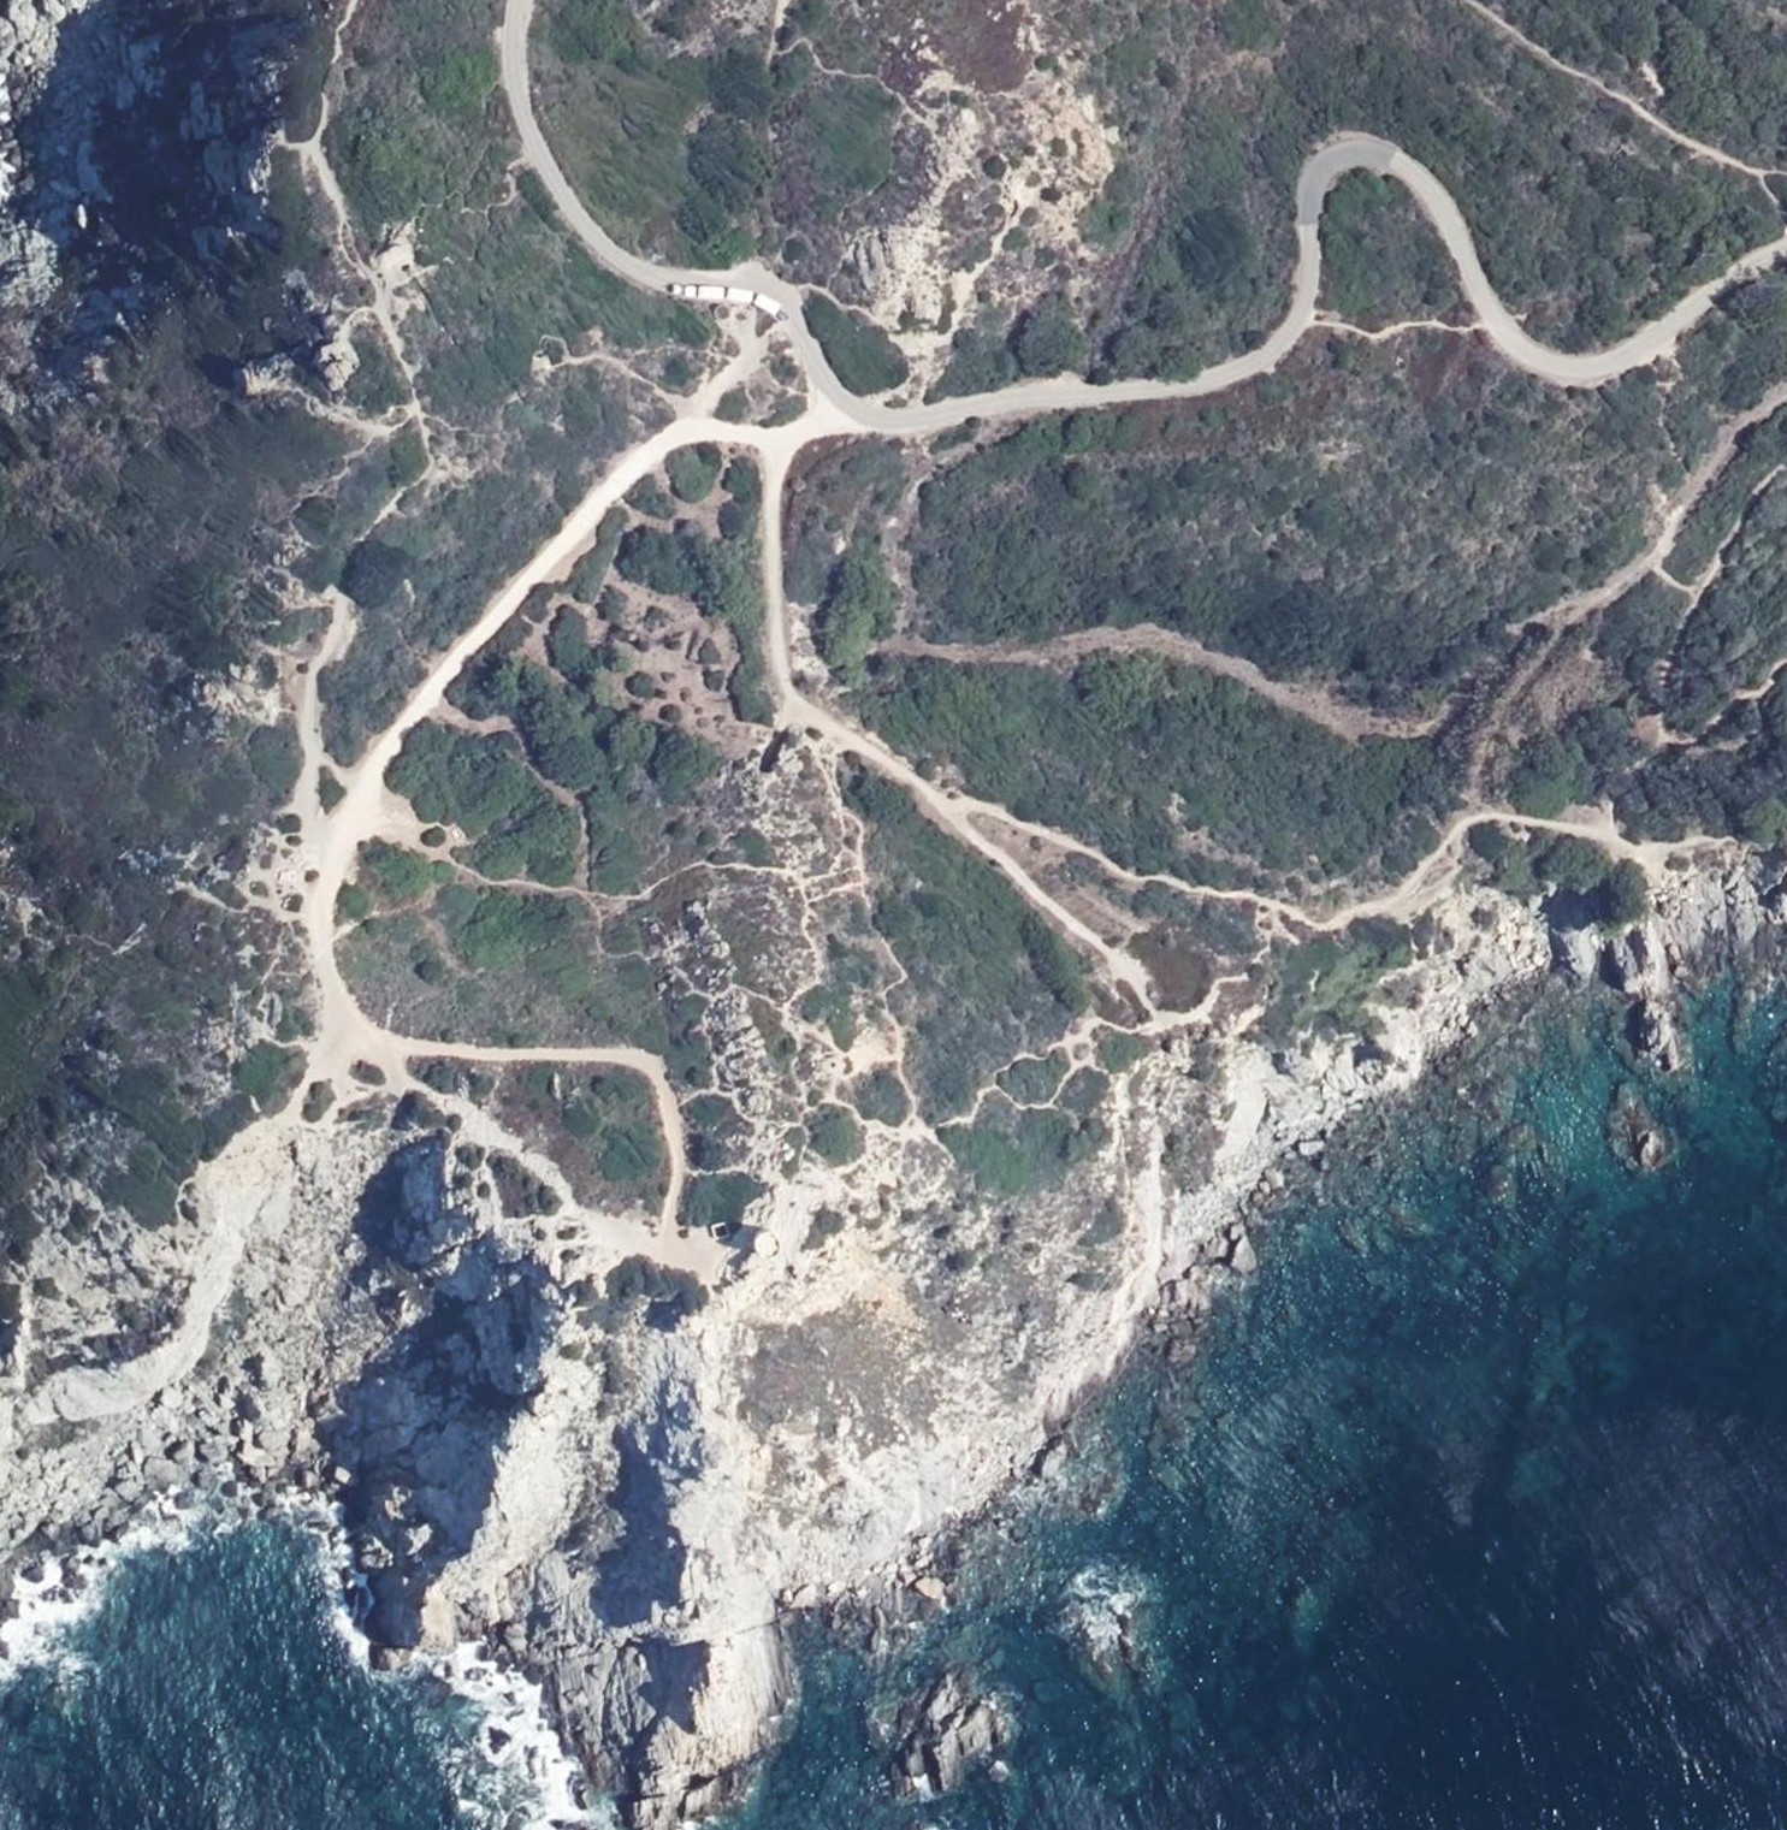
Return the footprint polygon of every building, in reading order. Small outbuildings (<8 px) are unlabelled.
[(772,1231),(764,1231),(757,1235),(754,1243),(756,1251),(763,1256),(771,1256),(778,1252),(781,1244),(779,1236),(772,1231)]
